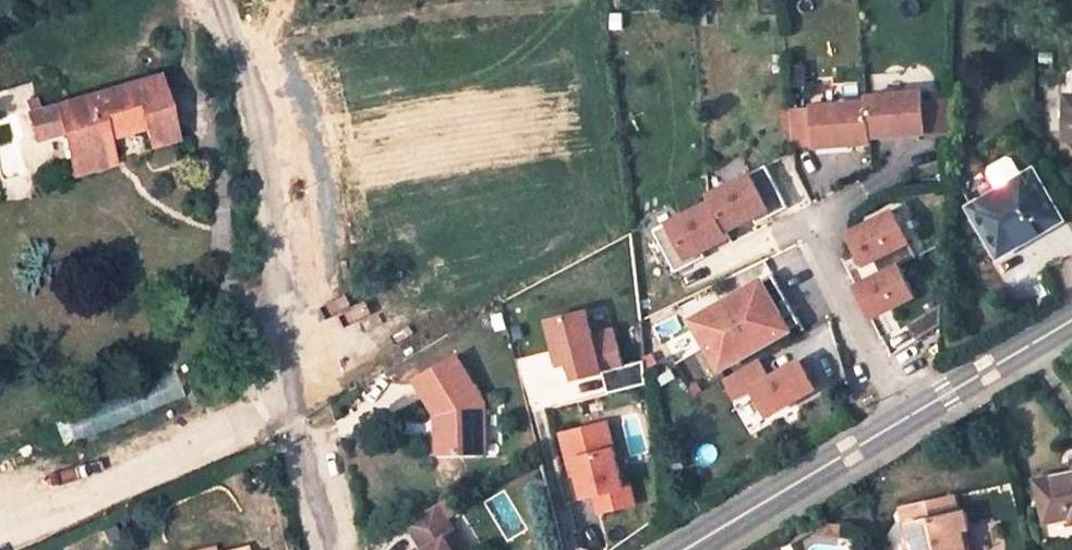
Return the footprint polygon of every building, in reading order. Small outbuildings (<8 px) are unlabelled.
[(72,159),(111,148),(108,136),(146,124),(151,140),(176,133),(159,75),(58,105),(64,130),(72,159)] [(866,96),(866,101),(870,137),(948,131),(949,96),(922,97),(922,92),(866,96)] [(812,108),(790,109),(793,145),(816,143),(816,146),(870,142),(870,137),(866,101),(811,105),(812,108)] [(35,138),(64,130),(58,105),(28,114),(35,138)] [(1064,106),(1064,137),(1071,137),(1071,106),(1064,106)] [(114,161),(111,148),(72,159),(75,172),(114,161)] [(785,205),(764,163),(708,192),(711,198),(653,228),(674,269),(689,261),(686,256),(701,248),(729,234),(725,228),(752,214),(766,207),(769,213),(785,205)] [(1034,171),(972,205),(1000,253),(1061,218),(1034,171)] [(766,207),(752,214),(755,220),(769,213),(766,207)] [(917,253),(894,209),(849,232),(867,268),(877,262),(882,271),(901,261),(917,253)] [(686,256),(689,261),(704,254),(701,248),(686,256)] [(762,280),(788,327),(817,311),(810,299),(793,308),(767,261),(730,283),(736,295),(762,280)] [(920,296),(901,261),(882,271),(857,285),(875,319),(920,296)] [(721,368),(789,328),(788,327),(762,280),(736,295),(693,320),(721,368)] [(943,322),(944,302),(912,322),(920,337),(943,322)] [(594,337),(586,312),(550,321),(561,367),(572,365),(577,380),(604,373),(609,395),(646,385),(643,362),(623,366),(614,331),(594,337)] [(760,358),(726,378),(737,397),(754,387),(769,413),(817,385),(802,358),(771,376),(760,358)] [(417,387),(438,423),(447,418),(449,453),(487,452),(487,399),(465,359),(417,387)] [(75,438),(185,400),(176,375),(66,413),(75,438)] [(447,418),(438,423),(439,453),(449,453),(447,418)] [(627,484),(611,421),(568,432),(574,457),(582,455),(584,463),(592,493),(597,492),(603,513),(636,505),(631,483),(627,484)] [(582,455),(574,457),(576,465),(584,463),(582,455)] [(1029,478),(1040,519),(1066,513),(1067,517),(1071,516),(1071,468),(1029,478)] [(938,505),(941,521),(914,525),(918,549),(972,549),(969,535),(965,516),(962,501),(938,505)] [(911,510),(914,525),(941,521),(938,505),(911,510)] [(411,525),(426,549),(457,549),(451,540),(460,535),(442,506),(411,525)] [(965,516),(969,535),(978,533),(975,514),(965,516)] [(844,526),(822,523),(820,534),(842,537),(844,526)] [(451,540),(457,549),(469,549),(460,535),(451,540)]
